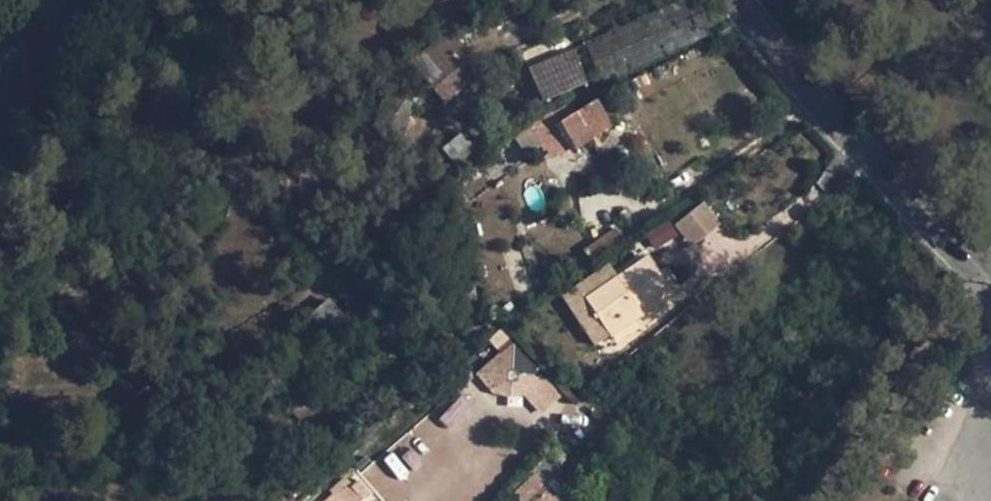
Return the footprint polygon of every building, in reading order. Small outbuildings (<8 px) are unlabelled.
[(583,43),(601,84),(716,33),(701,0),(681,0),(583,43)] [(409,64),(444,103),(481,73),(448,36),(426,50),(409,64)] [(528,69),(542,102),(586,84),(572,50),(528,69)] [(394,93),(371,128),(392,142),(415,107),(394,93)] [(611,127),(596,99),(575,112),(591,138),(611,127)] [(591,138),(575,112),(555,125),(569,151),(591,138)] [(545,162),(561,152),(542,120),(526,130),(545,162)] [(462,133),(443,150),(455,164),(474,148),(462,133)] [(690,246),(721,223),(704,200),(673,223),(690,246)] [(438,221),(444,238),(455,235),(450,217),(438,221)] [(644,233),(653,250),(679,237),(671,220),(644,233)] [(594,266),(628,243),(619,231),(586,253),(594,266)] [(573,281),(594,266),(586,253),(564,267),(573,281)] [(649,256),(584,300),(609,336),(636,318),(633,313),(638,309),(670,287),(649,256)] [(346,320),(329,301),(311,316),(328,335),(346,320)] [(636,318),(642,314),(638,309),(633,313),(636,318)] [(400,338),(390,324),(370,337),(381,353),(400,338)] [(540,414),(561,393),(509,341),(476,373),(508,406),(520,394),(540,414)] [(300,421),(319,405),(306,390),(287,406),(300,421)] [(357,484),(345,494),(352,500),(361,500),(368,495),(357,484)]
